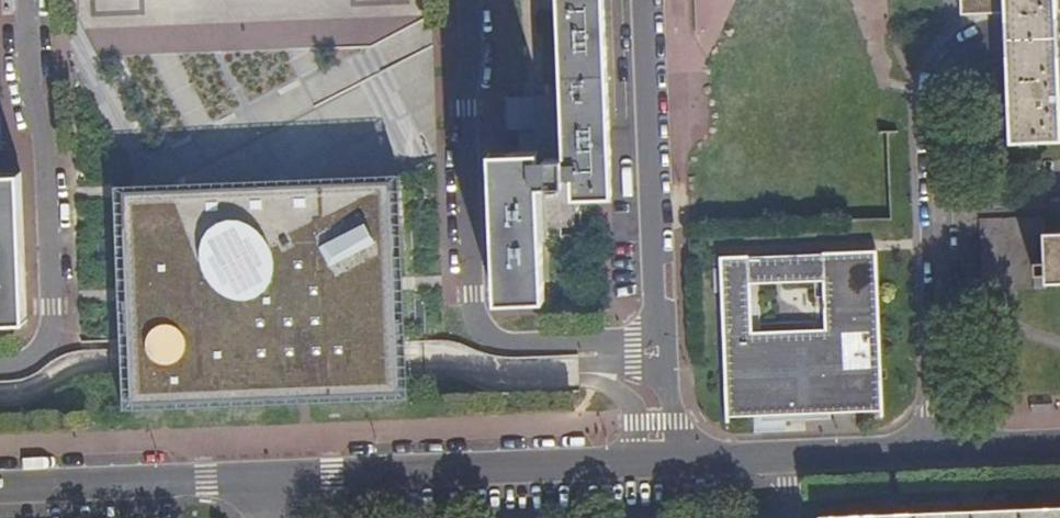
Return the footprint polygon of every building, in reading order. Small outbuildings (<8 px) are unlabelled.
[(565,178),(572,178),(572,199),(579,198),(600,198),(613,197),(605,0),(559,0),(564,136),(565,159),(565,178)] [(1006,13),(1006,0),(962,0),(962,14),(1006,13)] [(1006,13),(1058,11),(1058,10),(1057,0),(1006,0),(1006,13)] [(1006,13),(1008,63),(1059,61),(1058,11),(1006,13)] [(1012,141),(1059,140),(1059,73),(1059,61),(1008,63),(1012,141)] [(539,136),(540,147),(554,146),(554,136),(539,136)] [(554,146),(540,147),(540,158),(540,160),(565,159),(564,136),(554,136),(554,146)] [(540,160),(540,158),(492,160),(497,302),(546,300),(543,238),(541,187),(565,186),(565,178),(565,159),(540,160)] [(123,372),(124,410),(297,403),(311,403),(409,399),(408,379),(408,356),(407,343),(407,336),(405,291),(404,276),(401,176),(244,182),(133,187),(115,187),(116,199),(119,290),(120,301),(121,339),(122,356),(123,372)] [(28,320),(22,177),(0,178),(0,321),(28,320)] [(1048,287),(1048,282),(1046,282),(1045,233),(1047,233),(1046,216),(982,218),(985,289),(1048,287)] [(1047,233),(1045,233),(1046,282),(1048,282),(1059,282),(1059,232),(1047,233)] [(749,281),(749,276),(748,255),(722,256),(723,291),(723,369),(724,399),(724,407),(755,406),(774,406),(853,403),(878,403),(876,311),(875,280),(874,250),(822,252),(822,279),(823,310),(824,330),(788,331),(750,332),(749,281)] [(748,255),(749,276),(749,281),(822,279),(822,252),(787,253),(748,255)] [(1022,508),(996,509),(892,513),(820,515),(820,517),(1059,517),(1059,507),(1022,508)]
